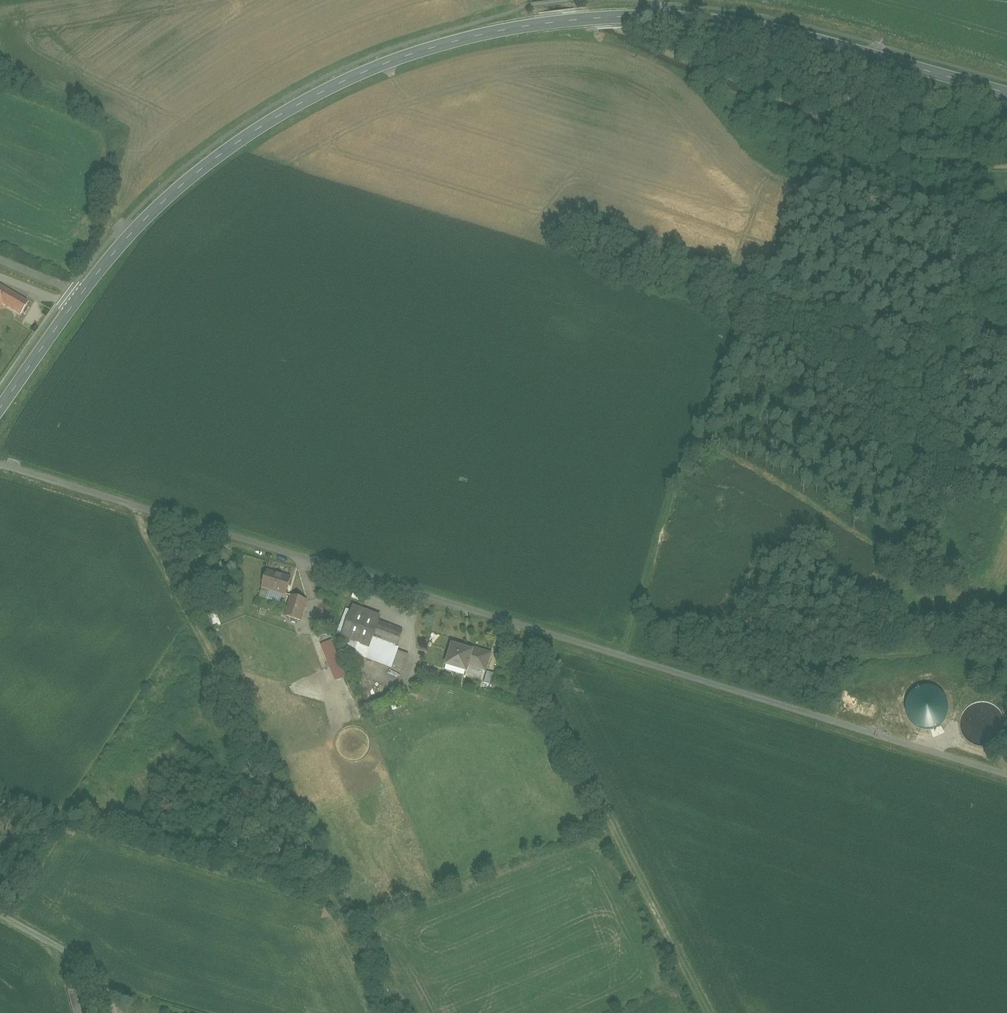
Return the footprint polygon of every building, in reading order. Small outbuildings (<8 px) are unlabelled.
[(0,285),(0,311),(3,305),(21,315),(28,302),(0,285)] [(292,578),(269,571),(264,587),(287,594),(292,578)] [(308,600),(293,595),(286,615),(302,620),(308,600)] [(382,614),(354,605),(342,638),(349,641),(370,648),(375,635),(400,644),(405,628),(380,619),(382,614)] [(202,615),(207,627),(217,623),(212,611),(202,615)] [(367,658),(393,667),(398,651),(401,644),(400,644),(375,635),(370,648),(367,657),(367,658)] [(333,641),(323,645),(337,679),(347,675),(333,641)] [(349,641),(345,650),(367,657),(370,648),(349,641)] [(475,650),(453,643),(446,667),(468,673),(470,667),(475,650)] [(488,672),(494,652),(476,647),(475,650),(470,667),(488,672)] [(405,671),(410,655),(398,651),(393,667),(405,671)] [(485,683),(491,684),(494,674),(488,672),(485,683)] [(938,732),(945,709),(935,706),(940,693),(911,684),(905,703),(912,706),(907,722),(938,732)]
